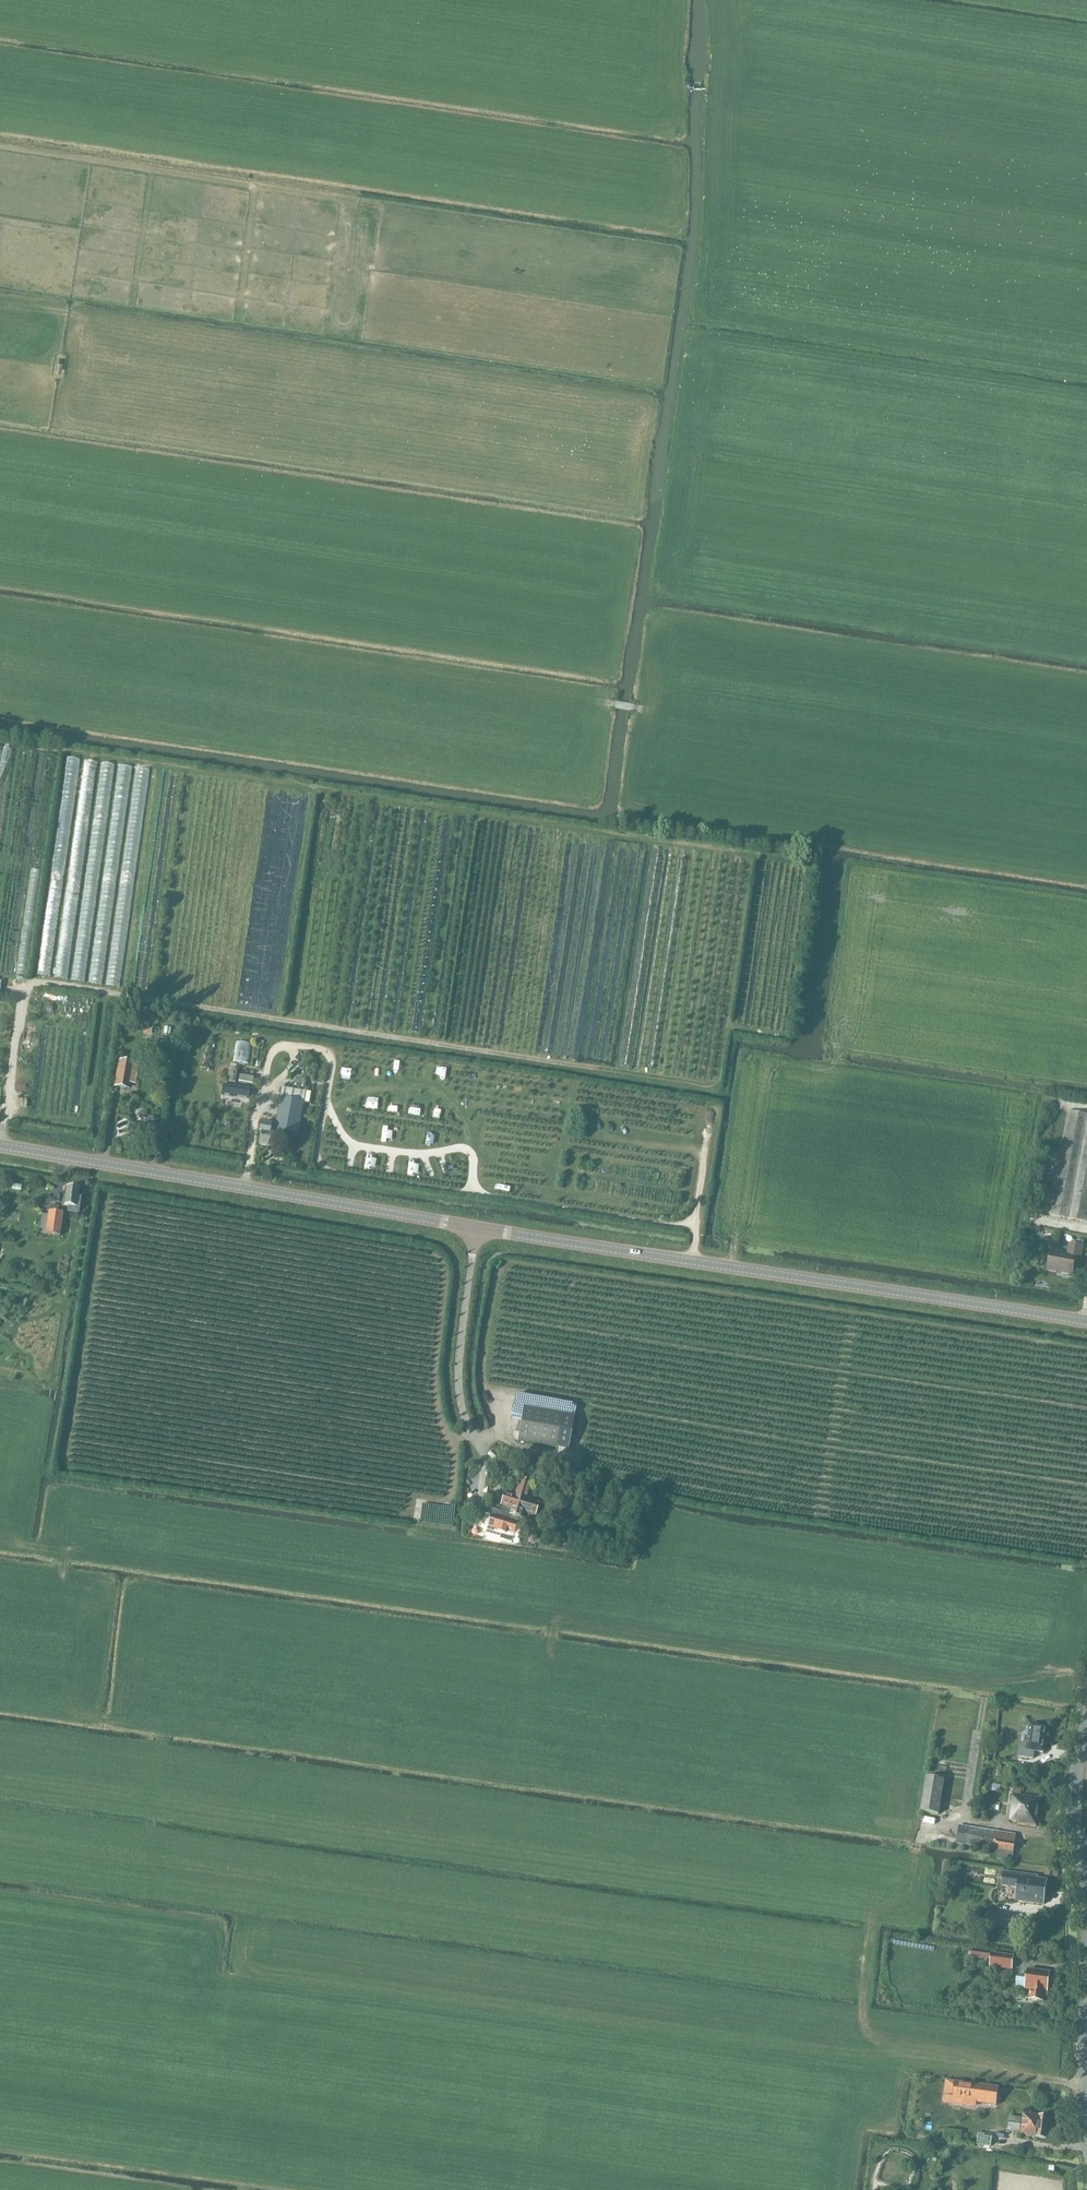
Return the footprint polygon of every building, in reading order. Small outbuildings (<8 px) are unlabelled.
[(915,59),(914,65),(929,68),(930,62),(915,59)] [(350,809),(351,800),(334,798),(332,807),(350,809)] [(181,889),(180,908),(187,908),(187,902),(191,902),(192,889),(181,889)] [(236,1042),(233,1061),(249,1064),(251,1044),(236,1042)] [(120,1061),(115,1086),(129,1089),(132,1074),(136,1075),(138,1064),(134,1064),(120,1061)] [(251,1089),(223,1085),(222,1095),(249,1099),(251,1089)] [(259,1145),(276,1148),(279,1131),(298,1135),(305,1091),(282,1087),(276,1126),(261,1123),(259,1133),(261,1133),(259,1145)] [(1049,1215),(1086,1222),(1086,1115),(1068,1112),(1049,1215)] [(157,1118),(144,1116),(143,1125),(149,1126),(148,1128),(131,1125),(129,1138),(152,1141),(154,1127),(156,1128),(157,1118)] [(79,1189),(67,1187),(64,1205),(68,1206),(67,1211),(75,1212),(79,1189)] [(49,1211),(48,1215),(45,1234),(59,1236),(63,1213),(49,1211)] [(40,1233),(45,1234),(48,1215),(42,1214),(40,1233)] [(1069,1255),(1052,1252),(1048,1270),(1057,1272),(1057,1270),(1062,1271),(1062,1273),(1073,1276),(1075,1266),(1079,1266),(1083,1247),(1071,1245),(1069,1255)] [(524,1408),(518,1442),(569,1450),(575,1417),(524,1408)] [(503,1505),(512,1507),(510,1513),(487,1505),(485,1512),(490,1514),(519,1523),(520,1518),(521,1519),(523,1512),(536,1516),(540,1504),(527,1499),(532,1483),(521,1479),(515,1496),(507,1493),(503,1505)] [(519,1523),(490,1514),(484,1533),(510,1542),(512,1536),(517,1537),(521,1524),(518,1523),(519,1523)] [(1047,1726),(1031,1724),(1030,1724),(1026,1749),(1020,1748),(1019,1757),(1034,1759),(1035,1751),(1043,1752),(1043,1753),(1047,1726)] [(937,1769),(954,1769),(954,1762),(937,1761),(937,1769)] [(944,1780),(927,1777),(921,1811),(939,1814),(944,1780)] [(1017,1823),(1036,1825),(1040,1796),(1013,1792),(1009,1819),(1017,1820),(1017,1823)] [(991,1856),(1012,1860),(1016,1833),(959,1824),(956,1842),(993,1847),(991,1856)] [(1002,1881),(1018,1883),(1016,1899),(1043,1903),(1047,1879),(1036,1877),(1037,1874),(1004,1870),(1002,1881)] [(967,1958),(988,1963),(990,1954),(969,1950),(967,1958)] [(992,1952),(990,1965),(1012,1968),(1013,1955),(992,1952)] [(1017,1977),(1016,1987),(1026,1989),(1031,1990),(1029,1999),(1032,2000),(1044,2001),(1045,1992),(1047,1992),(1050,1972),(1029,1969),(1027,1979),(1017,1977)] [(955,2081),(952,2104),(963,2105),(964,2101),(997,2105),(999,2087),(955,2081)] [(1008,2131),(1009,2109),(979,2108),(978,2144),(991,2144),(991,2131),(1008,2131)] [(1018,2112),(1015,2134),(1029,2136),(1030,2133),(1036,2134),(1036,2135),(1047,2136),(1050,2117),(1018,2112)]
